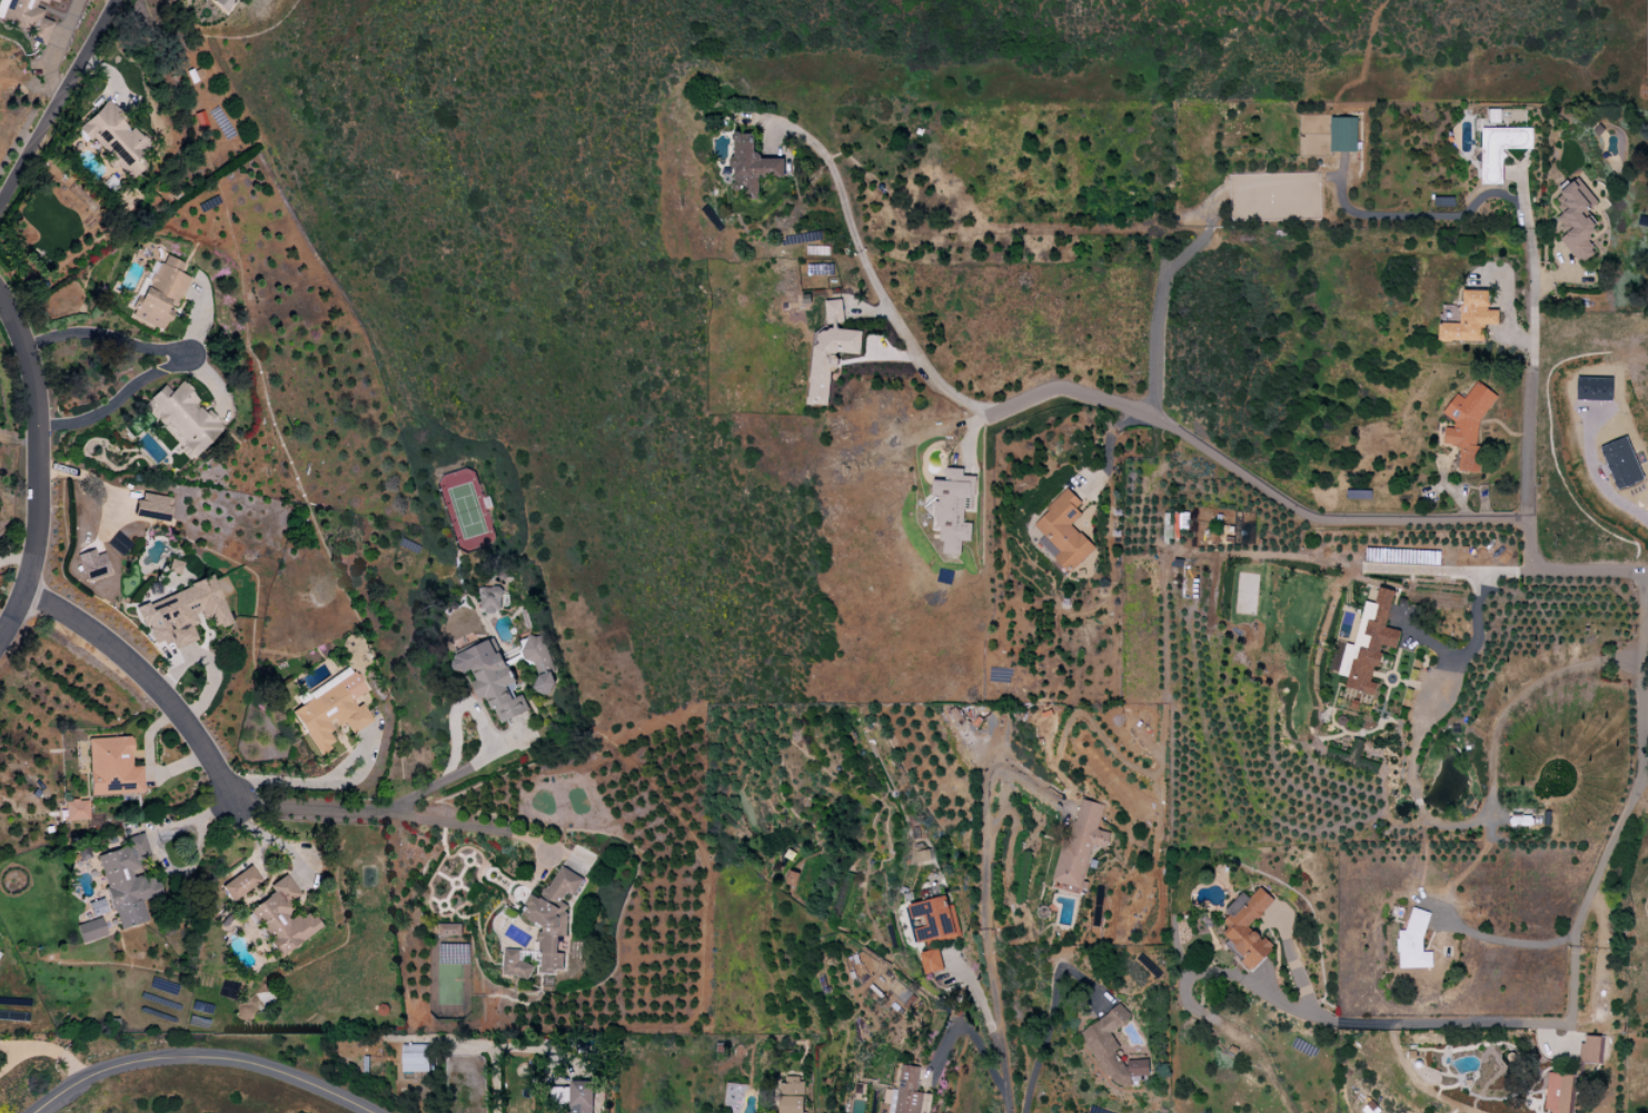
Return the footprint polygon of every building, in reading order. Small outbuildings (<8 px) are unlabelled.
[(26,31),(24,38),(42,45),(50,22),(38,18),(42,7),(63,14),(67,0),(0,0),(0,22),(26,31)] [(210,1),(226,13),(236,0),(211,0),(210,1)] [(120,172),(148,148),(106,101),(78,125),(120,172)] [(1329,151),(1355,151),(1356,117),(1329,117),(1329,151)] [(1481,183),(1503,183),(1503,148),(1532,149),(1532,127),(1481,127),(1481,183)] [(784,177),(784,157),(754,157),(754,134),(732,133),(732,167),(734,167),(734,184),(745,184),(745,194),(758,194),(758,177),(784,177)] [(1597,201),(1577,177),(1553,199),(1563,211),(1556,218),(1568,231),(1559,239),(1581,263),(1596,250),(1585,239),(1599,227),(1585,212),(1597,201)] [(159,331),(171,310),(188,278),(180,274),(185,266),(162,254),(129,315),(159,331)] [(834,264),(808,263),(807,274),(833,275),(834,264)] [(1438,340),(1482,341),(1482,325),(1498,325),(1498,309),(1487,309),(1487,290),(1460,290),(1460,322),(1438,322),(1438,340)] [(809,403),(828,405),(831,369),(838,369),(839,352),(860,354),(862,330),(842,329),(844,300),(826,299),(824,322),(831,322),(831,328),(815,327),(809,403)] [(1612,378),(1576,377),(1576,400),(1611,400),(1612,378)] [(1457,470),(1477,472),(1481,418),(1497,395),(1476,381),(1464,398),(1456,393),(1442,413),(1453,421),(1453,427),(1444,427),(1442,444),(1459,446),(1457,470)] [(192,457),(223,429),(206,410),(201,414),(192,405),(196,401),(179,382),(167,392),(161,385),(140,405),(158,426),(164,421),(183,441),(180,444),(192,457)] [(1601,445),(1614,489),(1642,480),(1628,436),(1601,445)] [(975,475),(962,475),(963,468),(946,468),(942,479),(931,479),(931,496),(930,496),(925,510),(933,513),(932,527),(940,528),(940,539),(943,541),(943,554),(960,554),(961,540),(970,540),(971,522),(963,522),(963,511),(974,511),(975,475)] [(1094,548),(1071,523),(1081,514),(1075,507),(1081,502),(1068,488),(1031,522),(1044,536),(1037,542),(1067,574),(1094,548)] [(167,521),(169,497),(134,494),(132,518),(167,521)] [(101,553),(94,556),(91,549),(73,556),(85,583),(109,573),(101,553)] [(176,575),(180,563),(169,560),(165,571),(176,575)] [(229,622),(210,577),(134,608),(150,648),(168,640),(171,649),(194,640),(189,626),(195,624),(191,615),(201,611),(209,630),(229,622)] [(501,611),(500,586),(480,587),(480,612),(501,611)] [(1354,644),(1336,641),(1329,672),(1347,676),(1345,688),(1374,694),(1376,683),(1369,681),(1373,665),(1378,666),(1382,645),(1396,648),(1399,630),(1385,627),(1393,589),(1378,586),(1374,602),(1363,600),(1354,644)] [(541,633),(517,640),(527,673),(532,671),(539,693),(557,688),(541,633)] [(500,723),(528,710),(520,693),(518,695),(492,639),(450,658),(458,674),(472,668),(478,680),(472,683),(480,699),(487,696),(500,723)] [(286,710),(314,753),(330,742),(324,734),(341,723),(348,734),(368,721),(352,699),(363,692),(346,667),(314,688),(316,690),(286,710)] [(87,795),(141,793),(140,766),(130,766),(129,737),(85,739),(87,795)] [(1052,881),(1081,887),(1090,844),(1105,848),(1109,832),(1097,829),(1103,804),(1079,798),(1069,840),(1062,838),(1052,881)] [(63,821),(86,820),(85,800),(62,801),(63,821)] [(94,853),(116,930),(145,922),(139,901),(158,896),(153,876),(139,880),(133,861),(147,857),(142,839),(94,853)] [(521,915),(543,926),(540,931),(539,969),(563,970),(564,952),(557,952),(558,936),(565,936),(567,893),(575,894),(584,878),(559,865),(541,899),(532,894),(521,915)] [(210,889),(219,905),(258,883),(249,867),(210,889)] [(319,929),(306,909),(292,918),(283,905),(297,896),(283,875),(266,885),(271,893),(245,910),(276,957),(319,929)] [(1273,900),(1259,886),(1249,897),(1242,891),(1223,911),(1228,915),(1222,922),(1231,931),(1222,941),(1251,969),(1272,948),(1249,925),(1273,900)] [(1431,967),(1431,951),(1424,952),(1424,909),(1408,910),(1408,930),(1397,930),(1398,968),(1431,967)] [(74,925),(78,943),(104,937),(99,918),(74,925)] [(460,935),(460,923),(438,923),(437,934),(460,935)] [(944,969),(938,947),(919,952),(925,975),(944,969)] [(1078,1030),(1106,1076),(1111,1076),(1117,1085),(1130,1085),(1130,1075),(1148,1075),(1147,1059),(1126,1059),(1115,1053),(1115,1050),(1119,1048),(1110,1032),(1129,1021),(1129,1016),(1122,1005),(1078,1030)] [(1580,1058),(1597,1059),(1598,1035),(1581,1035),(1580,1058)] [(429,1071),(428,1044),(402,1044),(402,1071),(429,1071)] [(900,1064),(897,1089),(892,1088),(889,1112),(923,1112),(925,1093),(916,1092),(919,1066),(900,1064)] [(1547,1072),(1545,1110),(1548,1110),(1547,1112),(1570,1112),(1572,1074),(1547,1072)] [(804,1077),(781,1077),(780,1112),(803,1112),(804,1077)] [(569,1080),(569,1087),(555,1086),(555,1103),(567,1104),(567,1112),(592,1112),(593,1081),(569,1080)]
